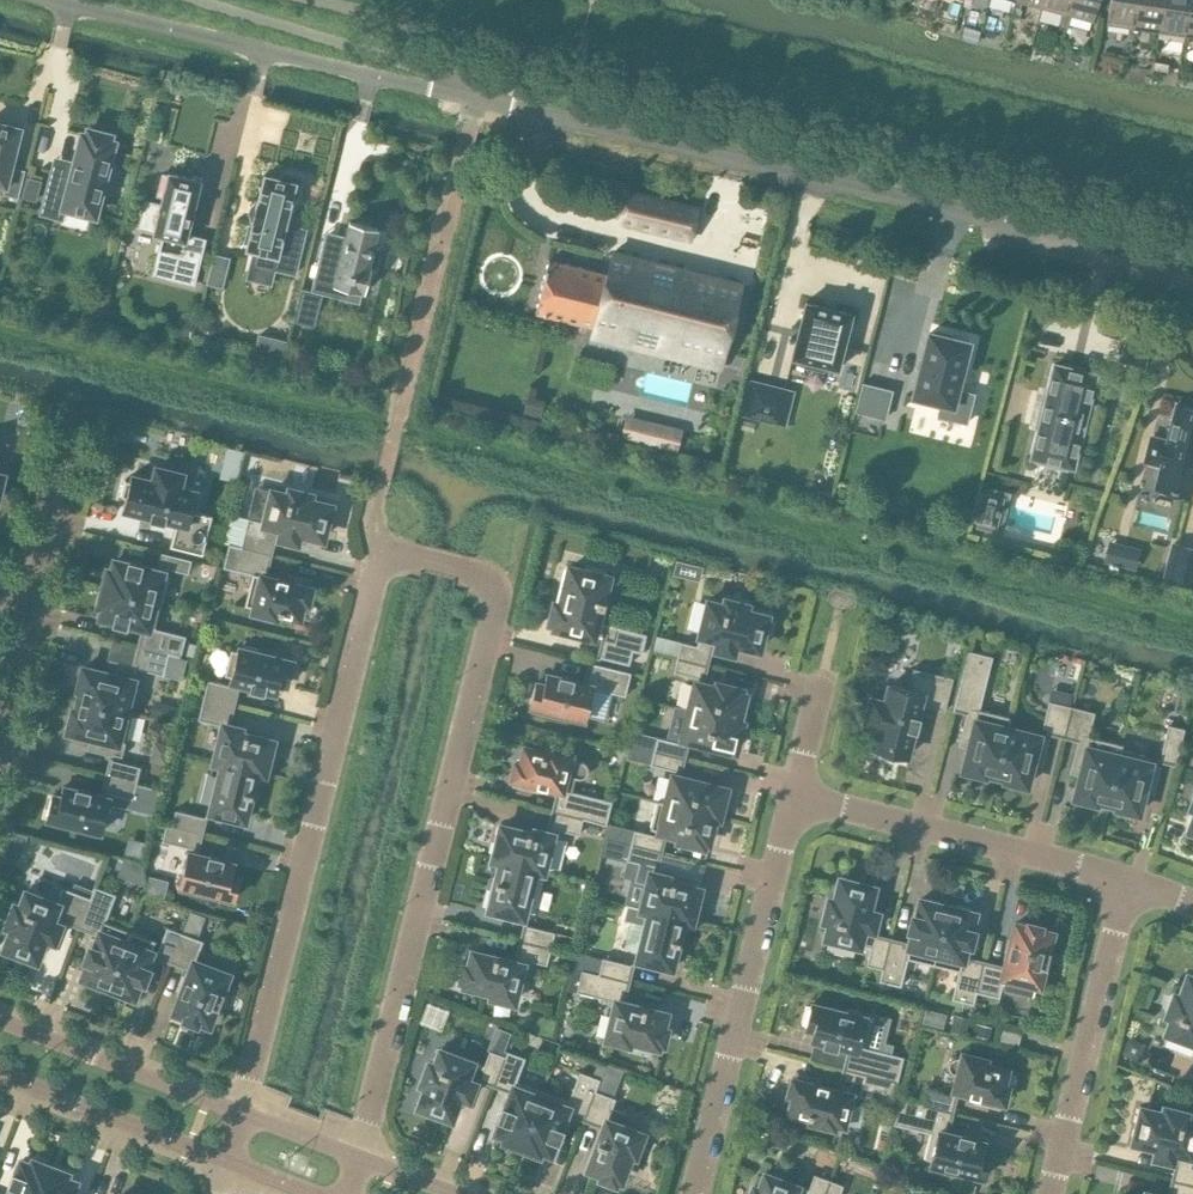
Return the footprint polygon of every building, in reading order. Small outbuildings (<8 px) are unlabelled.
[(1044,0),(1017,0),(1015,7),(1020,8),(1022,1),(1042,7),(1044,0)] [(1042,7),(1062,12),(1061,19),(1059,24),(1064,26),(1071,0),(1044,0),(1042,7)] [(1064,26),(1069,27),(1070,22),(1072,15),(1093,20),(1098,0),(1071,0),(1064,26)] [(1108,23),(1129,26),(1128,33),(1133,34),(1138,0),(1111,0),(1108,23)] [(1133,34),(1138,35),(1139,27),(1159,30),(1164,0),(1138,0),(1133,34)] [(1159,30),(1180,34),(1179,41),(1184,41),(1190,0),(1164,0),(1159,30)] [(1184,41),(1189,42),(1190,35),(1192,35),(1192,0),(1190,0),(1184,41)] [(5,185),(5,186),(6,186),(4,194),(19,198),(25,170),(11,166),(21,129),(22,127),(20,127),(0,123),(0,184),(5,185)] [(83,133),(72,175),(53,170),(41,213),(62,219),(65,207),(95,215),(100,193),(106,195),(114,164),(108,163),(114,141),(109,140),(111,135),(89,129),(88,134),(83,133)] [(156,233),(163,235),(153,274),(194,284),(205,239),(187,235),(200,182),(201,182),(201,180),(199,180),(171,173),(169,172),(168,174),(169,174),(169,175),(162,174),(157,196),(163,197),(161,205),(146,201),(139,227),(154,231),(154,233),(156,234),(156,233)] [(248,249),(254,250),(250,267),(274,272),(275,269),(295,274),(306,229),(286,224),(293,196),(298,197),(302,178),(283,174),(282,179),(266,175),(266,174),(264,174),(264,176),(265,176),(258,202),(253,221),(253,222),(252,226),(249,225),(245,243),(248,243),(247,247),(246,249),(248,249)] [(698,210),(626,193),(620,220),(692,238),(698,210)] [(324,237),(314,279),(334,284),(365,292),(371,268),(377,269),(382,249),(373,247),(377,230),(378,230),(378,228),(350,221),(349,223),(350,223),(345,242),(324,237)] [(549,260),(536,312),(594,326),(592,334),(722,366),(742,285),(612,253),(607,274),(549,260)] [(208,283),(222,286),(229,258),(215,255),(208,283)] [(852,313),(806,302),(792,357),(805,361),(804,366),(824,371),(825,366),(838,369),(852,313)] [(1128,334),(1150,339),(1151,340),(1153,332),(1151,332),(1151,333),(1131,328),(1131,327),(1130,326),(1128,334)] [(969,343),(952,338),(953,335),(936,330),(935,334),(930,333),(914,396),(941,403),(938,416),(967,423),(975,394),(957,389),(969,343)] [(1097,374),(1055,364),(1047,394),(1045,394),(1037,426),(1039,427),(1032,457),(1039,459),(1038,461),(1066,467),(1066,466),(1073,467),(1081,435),(1075,433),(1077,422),(1078,422),(1079,417),(1079,416),(1082,405),(1089,407),(1097,374)] [(793,391),(751,381),(742,414),(785,425),(793,391)] [(893,391),(863,383),(856,411),(885,418),(893,391)] [(1177,404),(1168,441),(1152,437),(1146,460),(1162,464),(1156,488),(1190,496),(1192,483),(1192,408),(1177,404)] [(203,555),(213,515),(197,511),(202,490),(180,484),(183,474),(157,467),(153,482),(131,476),(130,480),(126,479),(121,496),(126,497),(124,508),(152,515),(151,518),(164,521),(165,518),(177,521),(170,547),(203,555)] [(983,494),(977,519),(980,520),(979,526),(991,529),(993,523),(996,524),(1002,498),(989,495),(991,489),(986,488),(985,494),(983,494)] [(265,522),(248,518),(241,546),(272,554),(276,536),(297,541),(300,532),(323,538),(327,522),(329,522),(333,505),(310,500),(311,494),(290,489),(289,495),(272,490),(271,492),(273,492),(265,522)] [(241,546),(229,543),(223,567),(253,574),(245,605),(254,607),(253,612),(277,617),(278,613),(300,619),(304,602),(309,603),(313,587),(287,581),(279,578),(278,579),(263,575),(264,570),(266,570),(266,571),(267,571),(272,554),(241,546)] [(1174,543),(1166,575),(1192,582),(1192,548),(1174,543)] [(157,566),(189,573),(192,559),(161,552),(157,566)] [(108,570),(104,587),(162,602),(169,576),(162,574),(163,572),(141,567),(142,564),(129,561),(129,564),(115,560),(113,571),(108,570)] [(555,603),(551,622),(556,623),(555,627),(575,632),(575,631),(594,636),(594,635),(603,637),(598,658),(600,658),(600,657),(630,665),(633,651),(642,653),(647,634),(617,627),(601,623),(606,604),(603,603),(604,599),(603,599),(609,576),(605,576),(607,570),(587,565),(585,571),(566,566),(560,591),(564,592),(561,604),(555,603)] [(139,646),(169,654),(181,657),(186,636),(155,628),(162,602),(104,587),(99,605),(104,606),(102,616),(115,620),(114,623),(127,626),(128,623),(144,627),(139,646)] [(708,665),(712,647),(733,652),(736,643),(759,649),(763,632),(765,632),(769,616),(746,610),(747,605),(727,600),(725,605),(708,601),(707,603),(709,603),(698,646),(681,641),(677,657),(708,665)] [(658,637),(655,649),(670,653),(673,640),(658,637)] [(294,662),(259,653),(260,649),(243,645),(242,649),(238,648),(237,651),(231,650),(225,675),(231,677),(230,680),(252,685),(251,688),(264,691),(265,688),(278,691),(280,681),(289,683),(294,662)] [(135,667),(137,668),(164,675),(169,654),(139,646),(135,662),(137,662),(135,667)] [(968,650),(953,709),(968,713),(961,741),(970,743),(964,769),(985,775),(986,772),(996,775),(1010,716),(980,709),(993,656),(968,650)] [(708,665),(677,657),(674,671),(702,679),(704,680),(708,665)] [(76,699),(133,713),(133,712),(126,710),(137,668),(135,667),(114,662),(111,674),(84,667),(76,699)] [(585,684),(572,681),(573,678),(560,675),(560,678),(546,675),(544,685),(535,683),(530,704),(565,712),(564,717),(581,721),(582,717),(586,718),(594,688),(626,696),(631,672),(590,662),(585,684)] [(879,751),(878,755),(895,759),(896,755),(906,757),(913,729),(916,729),(919,717),(916,716),(919,704),(945,711),(953,678),(913,668),(908,688),(891,684),(886,701),(872,698),(865,724),(880,728),(875,750),(879,751)] [(203,700),(234,706),(239,687),(237,686),(237,687),(208,680),(203,700)] [(689,710),(742,723),(743,722),(738,721),(745,694),(741,693),(742,689),(718,683),(717,687),(696,682),(689,710)] [(76,699),(68,730),(95,737),(92,749),(122,757),(133,713),(76,699)] [(203,700),(199,719),(224,726),(215,762),(224,764),(257,772),(265,774),(266,770),(268,770),(271,756),(269,756),(273,741),(240,733),(241,728),(229,726),(234,706),(203,700)] [(1048,732),(1064,736),(1072,706),(1049,700),(1042,727),(1049,729),(1049,731),(1048,731),(1048,732)] [(1072,706),(1064,736),(1080,740),(1073,768),(1082,770),(1075,797),(1097,802),(1097,800),(1107,802),(1122,743),(1089,735),(1095,712),(1072,706)] [(675,707),(667,739),(688,744),(689,739),(731,750),(732,748),(736,749),(742,723),(689,710),(675,707)] [(1010,716),(996,775),(1006,777),(1005,780),(1027,785),(1034,759),(1043,761),(1048,737),(1009,727),(1011,716),(1010,716)] [(1159,760),(1176,764),(1185,728),(1169,724),(1160,758),(1159,760)] [(633,731),(630,744),(684,758),(688,744),(667,739),(658,737),(633,731)] [(1122,743),(1107,802),(1118,805),(1117,807),(1138,813),(1145,786),(1154,788),(1160,765),(1151,763),(1152,757),(1122,749),(1123,744),(1122,743)] [(157,744),(153,763),(167,767),(172,748),(157,744)] [(630,744),(626,758),(651,764),(679,772),(681,772),(684,758),(630,744)] [(583,761),(582,761),(570,758),(571,754),(548,748),(547,752),(525,747),(520,763),(516,762),(512,778),(538,784),(538,785),(546,787),(546,786),(562,790),(561,795),(559,795),(559,794),(557,794),(553,811),(583,818),(583,819),(606,825),(612,801),(572,791),(575,777),(578,778),(580,778),(582,778),(583,778),(585,777),(585,776),(586,776),(587,775),(588,773),(589,772),(589,770),(589,769),(589,767),(588,765),(587,764),(586,762),(585,762),(583,761)] [(111,759),(107,775),(137,783),(141,767),(112,759),(111,759)] [(257,772),(224,764),(212,811),(216,812),(216,814),(230,817),(230,816),(248,820),(253,801),(250,800),(257,772)] [(52,795),(47,816),(82,825),(81,830),(98,834),(99,829),(103,830),(110,802),(155,813),(156,813),(162,789),(137,783),(107,775),(103,792),(104,792),(103,797),(89,793),(90,790),(77,787),(76,790),(63,787),(61,797),(52,795)] [(719,816),(726,790),(722,789),(722,787),(673,775),(667,802),(657,799),(657,800),(719,816)] [(719,817),(719,816),(657,800),(650,828),(680,836),(679,840),(703,846),(704,842),(708,843),(715,816),(719,817)] [(172,826),(202,833),(207,817),(205,816),(205,817),(176,810),(172,826)] [(553,811),(549,827),(551,828),(551,827),(579,834),(583,819),(583,818),(553,811)] [(202,833),(172,826),(167,825),(163,841),(197,849),(197,850),(198,850),(202,833)] [(494,858),(544,870),(553,834),(536,830),(535,834),(502,826),(498,841),(496,840),(493,854),(495,855),(494,858)] [(635,830),(631,844),(661,851),(665,837),(664,836),(663,837),(635,830)] [(627,903),(627,904),(692,920),(693,917),(694,917),(698,904),(696,903),(700,888),(667,880),(668,876),(656,873),(661,851),(631,844),(627,860),(641,863),(637,879),(649,882),(643,907),(627,903)] [(236,898),(241,876),(233,874),(235,864),(222,861),(223,858),(210,855),(209,858),(188,852),(180,884),(184,885),(183,889),(200,894),(201,889),(236,898)] [(544,870),(494,858),(494,859),(502,861),(495,889),(491,889),(487,907),(505,912),(504,913),(518,917),(519,915),(523,917),(535,869),(543,871),(544,870)] [(831,921),(826,938),(828,939),(828,937),(871,948),(867,965),(882,969),(879,981),(880,981),(890,939),(872,934),(877,913),(868,910),(874,887),(857,883),(858,881),(841,877),(836,900),(830,899),(825,919),(831,921)] [(131,931),(106,921),(116,894),(95,886),(91,898),(79,927),(94,932),(95,930),(100,932),(94,948),(91,947),(86,959),(89,960),(83,977),(86,978),(85,980),(108,989),(131,931)] [(79,927),(91,898),(63,887),(57,903),(28,893),(29,891),(27,890),(21,907),(16,905),(8,925),(13,927),(5,949),(21,955),(21,954),(37,960),(46,937),(55,941),(63,920),(79,927)] [(909,946),(904,945),(905,942),(890,939),(880,981),(901,986),(908,958),(933,964),(948,904),(925,898),(924,900),(921,899),(917,916),(914,915),(910,928),(914,929),(909,946)] [(675,968),(680,949),(676,948),(683,919),(692,921),(692,920),(627,904),(627,905),(629,906),(626,918),(647,923),(639,959),(643,960),(643,961),(656,965),(657,963),(675,968)] [(952,999),(973,1004),(983,962),(969,958),(968,961),(963,960),(968,942),(971,943),(974,930),(971,930),(975,912),(972,912),(972,910),(948,904),(933,964),(959,970),(952,999)] [(1043,982),(1051,951),(1048,950),(1052,932),(1040,929),(1041,927),(1019,921),(1019,924),(1016,923),(1005,968),(1000,967),(1000,966),(983,962),(973,1004),(974,1004),(977,992),(1000,998),(1005,976),(1039,985),(1040,981),(1043,982)] [(521,941),(551,948),(555,932),(527,925),(527,924),(525,924),(521,941)] [(182,932),(167,927),(157,954),(156,954),(156,956),(171,961),(182,932)] [(108,989),(131,997),(132,995),(135,997),(141,980),(144,981),(149,969),(146,968),(156,940),(131,931),(108,989)] [(182,932),(171,961),(186,967),(186,966),(191,968),(174,1011),(177,1012),(176,1015),(197,1022),(198,1020),(209,1025),(216,1007),(219,1008),(230,978),(228,977),(229,974),(196,961),(204,941),(182,932)] [(551,948),(521,941),(517,957),(518,958),(518,957),(547,964),(551,948)] [(514,1001),(523,964),(473,952),(469,967),(466,966),(462,979),(466,980),(465,984),(493,991),(492,996),(514,1001)] [(599,974),(629,981),(633,964),(632,964),(603,957),(599,974)] [(624,1002),(629,981),(599,974),(582,970),(577,991),(616,1001),(607,1038),(629,1043),(630,1039),(658,1046),(659,1042),(663,1043),(667,1029),(663,1028),(666,1013),(624,1002)] [(1189,974),(1181,996),(1175,994),(1167,1014),(1173,1016),(1167,1033),(1168,1034),(1169,1032),(1192,1041),(1192,976),(1189,974)] [(850,1047),(845,1066),(898,1079),(904,1056),(866,1047),(872,1022),(866,1021),(867,1018),(863,1017),(864,1012),(847,1008),(846,1013),(811,1004),(806,1025),(814,1027),(811,1037),(825,1041),(824,1044),(837,1047),(837,1044),(850,1047)] [(956,1015),(951,1032),(966,1036),(970,1019),(956,1015)] [(1018,1045),(1021,1032),(1003,1028),(1000,1040),(1018,1045)] [(427,1085),(419,1107),(435,1113),(435,1112),(451,1118),(460,1095),(469,1099),(477,1078),(495,1085),(506,1056),(490,1050),(484,1066),(443,1051),(443,1049),(441,1048),(435,1065),(430,1063),(422,1083),(427,1085)] [(495,1085),(512,1092),(506,1107),(503,1106),(499,1118),(502,1119),(497,1132),(507,1136),(505,1140),(522,1147),(544,1091),(517,1081),(526,1057),(508,1051),(506,1056),(495,1085)] [(1004,1085),(1008,1069),(986,1063),(987,1059),(963,1053),(962,1057),(958,1056),(957,1056),(955,1056),(953,1057),(951,1058),(950,1060),(949,1061),(948,1063),(948,1065),(948,1067),(949,1068),(949,1070),(951,1072),(953,1073),(955,1074),(957,1074),(954,1089),(970,1094),(979,1096),(1004,1102),(1008,1087),(1004,1085)] [(544,1091),(522,1147),(539,1153),(541,1149),(551,1153),(556,1140),(559,1141),(563,1129),(560,1128),(566,1112),(584,1119),(595,1090),(596,1090),(606,1064),(598,1061),(593,1076),(580,1071),(569,1100),(544,1091)] [(845,1066),(840,1085),(842,1085),(844,1085),(843,1090),(827,1087),(827,1086),(818,1084),(793,1078),(789,1094),(793,1095),(789,1111),(811,1117),(810,1121),(834,1127),(835,1123),(844,1125),(852,1094),(892,1104),(898,1079),(845,1066)] [(952,1112),(957,1095),(955,1095),(926,1088),(922,1103),(900,1098),(952,1112)] [(643,1133),(622,1125),(626,1114),(612,1109),(616,1098),(596,1090),(595,1090),(584,1119),(605,1127),(589,1168),(604,1173),(602,1177),(615,1182),(617,1178),(621,1180),(631,1153),(635,1154),(643,1133)] [(972,1139),(973,1136),(960,1133),(959,1136),(947,1133),(952,1112),(900,1098),(894,1124),(931,1133),(925,1158),(931,1159),(930,1162),(934,1163),(933,1168),(950,1172),(951,1168),(986,1176),(991,1155),(983,1153),(985,1143),(972,1139)] [(1192,1185),(1192,1167),(1190,1167),(1192,1153),(1192,1120),(1185,1118),(1186,1113),(1165,1108),(1164,1113),(1141,1108),(1137,1124),(1138,1124),(1134,1141),(1158,1147),(1156,1156),(1177,1161),(1172,1180),(1192,1185)] [(830,1180),(840,1152),(826,1147),(816,1174),(815,1174),(808,1190),(767,1174),(768,1173),(766,1172),(760,1189),(754,1187),(752,1193),(825,1193),(830,1180)] [(33,1160),(31,1165),(21,1161),(17,1173),(14,1172),(9,1185),(12,1186),(9,1193),(40,1193),(50,1167),(33,1160)] [(50,1167),(40,1193),(71,1193),(76,1181),(66,1178),(68,1173),(50,1167)] [(844,1185),(830,1180),(825,1193),(840,1193),(844,1185)] [(1172,1180),(1169,1193),(1192,1193),(1192,1185),(1172,1180)]
